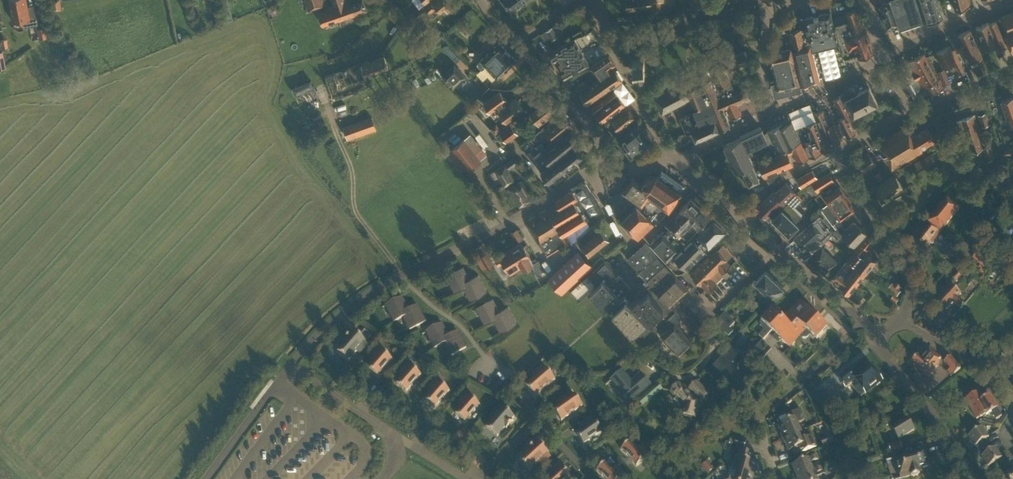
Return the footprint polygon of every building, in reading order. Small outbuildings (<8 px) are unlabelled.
[(27,0),(9,0),(13,21),(23,19),(25,27),(38,24),(37,19),(31,20),(27,0)] [(51,1),(53,11),(62,10),(60,0),(54,0),(51,1)] [(326,4),(324,0),(305,0),(308,10),(326,4)] [(319,14),(323,26),(356,14),(350,0),(331,0),(333,7),(327,9),(328,11),(319,14)] [(356,14),(367,10),(363,0),(350,0),(356,14)] [(419,8),(426,3),(429,0),(412,0),(419,8)] [(431,2),(432,3),(426,8),(431,13),(435,9),(434,8),(436,6),(441,12),(445,9),(449,14),(455,8),(451,4),(455,0),(434,0),(431,2)] [(523,3),(521,0),(501,0),(511,12),(523,3)] [(627,10),(642,8),(641,0),(626,0),(627,10)] [(642,8),(648,7),(648,10),(667,8),(666,5),(676,4),(675,0),(641,0),(642,8)] [(917,0),(909,0),(890,0),(891,2),(879,6),(887,29),(899,25),(900,28),(923,20),(917,0)] [(923,20),(924,23),(943,17),(938,0),(917,0),(923,20)] [(971,6),(969,0),(953,0),(955,11),(971,6)] [(860,8),(845,13),(832,17),(835,30),(837,36),(836,36),(837,39),(838,39),(844,57),(851,55),(857,53),(859,58),(874,52),(867,31),(860,8)] [(1001,16),(1007,31),(1005,32),(1012,51),(1012,11),(1001,16)] [(838,45),(835,35),(836,35),(830,12),(804,18),(806,28),(810,41),(811,41),(813,51),(838,45)] [(748,41),(748,31),(757,31),(756,16),(743,17),(733,18),(734,31),(737,31),(738,41),(748,41)] [(989,22),(976,27),(985,50),(997,45),(999,49),(1006,46),(996,20),(989,23),(989,22)] [(428,29),(423,24),(418,28),(423,34),(428,29)] [(46,26),(38,28),(40,39),(48,37),(46,26)] [(552,39),(557,36),(552,27),(540,34),(547,45),(553,41),(552,39)] [(810,41),(806,28),(801,29),(789,32),(793,48),(805,45),(805,43),(810,41)] [(970,29),(958,35),(962,45),(958,47),(962,56),(966,54),(967,53),(974,50),(972,43),(975,42),(978,41),(975,34),(973,35),(970,29)] [(575,39),(550,53),(555,61),(557,60),(562,68),(560,70),(565,78),(589,64),(575,39)] [(498,78),(516,60),(499,42),(481,60),(477,64),(481,68),(476,72),(483,79),(487,75),(493,80),(497,76),(498,78)] [(967,53),(966,54),(970,63),(982,58),(975,42),(972,43),(974,50),(967,53)] [(952,51),(950,45),(936,51),(943,67),(954,62),(959,74),(965,71),(955,49),(952,51)] [(791,51),(791,49),(768,54),(771,67),(772,67),(778,90),(799,85),(799,84),(801,83),(802,87),(805,88),(819,81),(810,46),(791,51)] [(749,61),(745,50),(729,57),(728,56),(720,59),(722,63),(709,69),(714,80),(712,81),(711,78),(700,83),(700,85),(698,87),(698,86),(685,91),(682,83),(654,98),(662,113),(689,99),(695,113),(693,114),(692,113),(690,114),(680,118),(687,133),(692,131),(696,140),(730,125),(727,118),(740,112),(737,105),(750,100),(745,88),(735,92),(727,70),(749,61)] [(598,79),(606,92),(623,81),(614,68),(614,69),(612,67),(616,64),(610,54),(590,67),(598,79)] [(633,68),(646,66),(645,54),(633,55),(633,68)] [(924,54),(908,62),(910,66),(914,73),(917,78),(922,89),(925,87),(928,92),(930,96),(944,88),(939,79),(938,80),(926,58),(924,54)] [(388,68),(384,56),(362,64),(362,63),(325,76),(334,100),(370,86),(366,75),(388,68)] [(984,73),(990,70),(985,59),(979,62),(984,73)] [(466,76),(454,64),(442,77),(453,88),(466,76)] [(944,85),(950,82),(944,68),(937,72),(944,85)] [(581,91),(580,93),(588,104),(599,97),(606,92),(598,79),(590,85),(585,78),(577,85),(581,91)] [(475,104),(491,88),(485,82),(469,97),(475,104)] [(859,91),(857,89),(858,87),(852,85),(850,90),(842,94),(854,116),(878,103),(869,86),(859,91)] [(602,98),(590,107),(602,123),(625,104),(614,90),(603,99),(602,98)] [(500,91),(484,103),(490,112),(495,109),(498,113),(506,123),(523,109),(515,99),(508,105),(505,101),(506,100),(500,91)] [(854,116),(842,94),(833,99),(842,116),(838,118),(840,123),(838,123),(844,134),(845,133),(847,137),(856,133),(854,128),(856,127),(851,117),(854,116)] [(1001,100),(1006,117),(1010,126),(1012,125),(1012,96),(1001,100)] [(558,107),(552,99),(541,107),(540,106),(526,117),(530,122),(534,119),(539,126),(553,115),(551,112),(558,107)] [(628,107),(610,120),(619,131),(628,124),(632,121),(636,118),(629,109),(628,107)] [(823,110),(814,113),(817,120),(826,141),(828,140),(831,146),(840,142),(832,123),(829,124),(823,110)] [(978,114),(982,126),(990,123),(986,112),(978,114)] [(572,125),(562,113),(548,124),(549,126),(544,130),(553,141),(572,125)] [(981,133),(974,114),(956,121),(958,129),(964,127),(966,136),(964,136),(965,138),(981,133)] [(348,140),(377,130),(372,116),(343,127),(348,140)] [(804,121),(796,125),(802,140),(810,158),(819,154),(824,152),(830,150),(829,147),(831,146),(828,140),(826,141),(817,120),(805,124),(804,121)] [(769,144),(766,146),(770,155),(777,151),(777,152),(789,146),(790,147),(790,146),(793,153),(798,163),(810,158),(802,140),(801,140),(792,121),(785,124),(783,122),(779,124),(767,130),(768,131),(773,142),(769,144)] [(500,133),(507,142),(518,134),(511,125),(500,133)] [(652,141),(639,125),(618,141),(631,158),(642,149),(652,141)] [(913,136),(907,125),(876,144),(891,169),(923,151),(921,148),(935,140),(927,127),(913,136)] [(741,138),(724,146),(725,148),(736,171),(741,169),(751,164),(753,163),(748,153),(763,146),(762,143),(767,141),(768,141),(764,133),(763,131),(762,129),(742,138),(741,138)] [(539,151),(534,155),(542,166),(543,165),(547,161),(550,165),(556,160),(574,146),(580,141),(571,130),(550,147),(547,144),(544,147),(539,151)] [(1004,144),(999,130),(994,131),(999,146),(1004,144)] [(768,131),(764,133),(768,141),(767,141),(769,144),(773,142),(768,131)] [(981,133),(965,138),(966,143),(969,142),(971,151),(984,147),(988,158),(995,155),(991,144),(985,146),(984,142),(981,133)] [(486,155),(470,134),(464,139),(452,148),(446,153),(461,172),(467,167),(470,171),(482,161),(480,159),(486,155)] [(540,139),(536,135),(531,139),(534,143),(540,139)] [(583,157),(574,146),(556,160),(564,170),(565,171),(583,157)] [(760,164),(759,164),(764,176),(765,176),(766,179),(783,172),(781,169),(786,167),(786,169),(792,167),(791,165),(793,164),(789,155),(793,153),(790,146),(790,147),(786,148),(787,150),(759,162),(760,164)] [(1003,147),(1004,155),(1012,153),(1012,146),(1003,147)] [(868,152),(856,159),(864,171),(876,164),(868,152)] [(918,170),(933,162),(929,155),(914,163),(918,170)] [(509,169),(519,162),(515,156),(505,163),(509,169)] [(556,160),(550,165),(540,173),(548,183),(564,170),(556,160)] [(751,164),(741,169),(745,176),(742,177),(746,185),(748,184),(749,186),(759,181),(751,164)] [(496,170),(505,185),(514,180),(505,165),(496,170)] [(801,187),(817,177),(813,170),(796,180),(801,187)] [(680,182),(664,171),(660,171),(656,176),(647,176),(642,183),(633,176),(623,190),(647,207),(645,209),(649,213),(647,215),(637,205),(621,221),(638,238),(654,222),(661,217),(668,209),(669,209),(680,193),(678,191),(681,186),(680,182)] [(878,180),(883,177),(880,171),(875,175),(878,180)] [(829,173),(812,183),(813,184),(817,191),(834,181),(829,173)] [(883,200),(902,188),(894,175),(875,187),(874,185),(869,188),(871,191),(876,189),(883,200)] [(520,206),(532,199),(522,181),(507,189),(512,197),(514,196),(520,206)] [(604,212),(585,181),(571,189),(572,191),(555,202),(556,203),(546,210),(546,209),(528,220),(530,224),(529,225),(540,243),(547,255),(567,244),(562,236),(587,222),(604,212)] [(773,192),(769,196),(756,208),(768,221),(785,204),(784,203),(796,192),(786,183),(775,193),(773,192)] [(840,187),(824,198),(840,220),(856,208),(840,187)] [(780,226),(796,210),(793,208),(801,200),(795,194),(786,203),(787,204),(773,218),(780,226)] [(665,224),(670,228),(665,233),(679,247),(710,215),(692,197),(665,224)] [(947,199),(928,223),(940,233),(959,209),(947,199)] [(821,209),(824,213),(832,224),(833,225),(839,220),(827,204),(821,209)] [(801,216),(796,210),(780,226),(789,235),(806,217),(803,214),(801,216)] [(794,239),(810,256),(826,240),(832,234),(827,229),(830,226),(820,216),(794,239)] [(663,231),(655,239),(650,245),(677,272),(684,271),(686,268),(688,270),(727,231),(713,217),(694,235),(694,234),(680,248),(678,247),(663,231)] [(839,220),(833,225),(836,228),(842,224),(839,220)] [(854,245),(866,232),(855,222),(855,223),(853,221),(846,229),(841,225),(833,234),(838,238),(842,234),(854,245)] [(928,223),(911,244),(921,252),(922,253),(930,243),(932,245),(941,234),(940,233),(928,223)] [(575,240),(588,257),(609,240),(597,226),(596,224),(575,240)] [(516,242),(522,238),(517,229),(511,232),(516,242)] [(848,260),(866,274),(876,261),(865,252),(867,249),(874,241),(868,236),(855,250),(855,251),(848,260)] [(521,243),(510,249),(521,267),(520,267),(522,270),(535,263),(524,245),(523,246),(521,243)] [(678,281),(656,257),(656,256),(644,244),(626,260),(638,273),(648,264),(656,272),(628,299),(624,295),(630,289),(604,261),(588,276),(595,284),(594,285),(595,288),(591,291),(607,309),(613,304),(615,307),(613,310),(633,332),(640,325),(645,331),(651,325),(655,329),(666,320),(671,325),(660,335),(678,355),(693,342),(677,324),(678,322),(679,315),(673,309),(671,306),(679,298),(678,297),(687,288),(680,280),(678,281)] [(718,249),(727,259),(733,254),(730,251),(723,244),(718,249)] [(822,248),(813,258),(827,272),(837,261),(822,248)] [(521,267),(510,249),(495,258),(499,264),(502,262),(510,274),(520,267),(521,267)] [(950,249),(944,257),(949,260),(955,253),(950,249)] [(562,292),(592,265),(578,250),(576,252),(548,277),(562,292)] [(723,273),(731,265),(726,260),(727,259),(717,250),(713,255),(711,253),(691,274),(708,291),(725,274),(723,273)] [(984,269),(992,260),(980,250),(972,259),(984,269)] [(493,263),(487,252),(476,259),(483,269),(493,263)] [(848,260),(843,266),(848,270),(845,275),(858,284),(866,274),(848,260)] [(462,282),(470,279),(463,266),(447,275),(455,291),(464,286),(462,282)] [(783,286),(766,270),(756,280),(773,297),(783,286)] [(839,270),(832,278),(840,284),(839,286),(849,295),(858,284),(845,275),(843,273),(839,270)] [(962,276),(958,272),(952,278),(957,282),(962,276)] [(462,282),(464,286),(471,299),(487,290),(478,274),(470,279),(462,282)] [(948,283),(940,291),(942,293),(952,303),(959,309),(964,304),(957,298),(960,294),(948,283)] [(893,286),(888,291),(896,297),(901,292),(900,292),(902,290),(896,285),(895,287),(893,286)] [(952,303),(942,293),(932,303),(943,312),(934,323),(939,328),(950,316),(944,311),(952,303)] [(401,314),(408,310),(402,298),(386,306),(394,322),(403,317),(401,314)] [(492,314),(500,311),(493,298),(477,307),(485,323),(494,318),(492,314)] [(799,302),(783,319),(783,320),(772,331),(772,332),(789,348),(800,337),(806,330),(817,318),(799,302)] [(401,314),(403,317),(410,330),(426,322),(417,305),(408,310),(401,314)] [(492,314),(494,318),(501,330),(517,322),(508,306),(500,311),(492,314)] [(772,310),(760,323),(760,326),(763,329),(763,332),(759,336),(762,339),(763,341),(772,332),(772,331),(783,320),(783,319),(772,310)] [(730,330),(735,323),(724,313),(721,317),(719,320),(728,329),(729,329),(730,330)] [(806,330),(800,337),(802,339),(807,339),(811,334),(816,340),(827,328),(817,318),(806,330)] [(442,340),(449,336),(443,324),(427,332),(435,348),(444,344),(442,340)] [(728,329),(724,333),(728,337),(733,333),(730,330),(729,329),(728,329)] [(337,351),(348,361),(356,352),(360,355),(368,345),(365,342),(366,341),(355,332),(352,334),(351,333),(344,341),(345,342),(337,351)] [(442,340),(444,344),(450,356),(466,348),(458,332),(449,336),(442,340)] [(734,339),(732,342),(739,348),(740,347),(744,343),(737,336),(734,339)] [(749,355),(748,356),(757,365),(760,362),(767,355),(758,346),(754,350),(749,355)] [(368,368),(377,376),(392,359),(383,351),(382,352),(378,348),(371,356),(375,360),(368,368)] [(922,358),(918,355),(911,363),(928,377),(939,365),(937,363),(941,358),(930,349),(922,358)] [(740,386),(753,374),(730,351),(707,373),(719,384),(728,375),(740,386)] [(951,356),(944,362),(950,369),(946,372),(950,377),(960,368),(951,356)] [(800,358),(794,364),(800,369),(805,363),(800,358)] [(397,384),(406,392),(421,375),(412,366),(411,368),(406,364),(400,371),(404,375),(397,384)] [(752,371),(756,375),(761,369),(757,365),(752,371)] [(854,380),(860,387),(856,390),(862,397),(866,394),(876,385),(878,386),(880,384),(880,382),(882,381),(869,365),(854,376),(850,371),(839,379),(845,387),(854,380)] [(526,386),(535,397),(555,380),(546,369),(545,370),(542,366),(532,375),(535,378),(526,386)] [(632,384),(627,377),(622,371),(611,381),(616,386),(630,402),(650,386),(641,375),(634,381),(634,382),(632,384)] [(425,399),(435,408),(450,391),(440,382),(439,384),(435,380),(428,387),(433,391),(425,399)] [(698,404),(709,394),(697,381),(688,389),(691,393),(689,395),(679,385),(671,393),(678,400),(676,402),(681,408),(680,414),(695,419),(699,404),(698,404)] [(816,396),(825,388),(820,381),(810,389),(816,396)] [(658,384),(638,401),(639,403),(633,408),(636,411),(642,406),(643,407),(663,390),(658,384)] [(574,394),(573,395),(571,391),(560,399),(563,402),(553,409),(561,421),(583,406),(574,394)] [(978,420),(980,419),(986,415),(991,412),(996,419),(1002,416),(990,396),(983,400),(979,392),(966,400),(978,420)] [(456,414),(465,422),(480,405),(470,397),(469,398),(465,394),(459,402),(463,405),(456,414)] [(866,409),(871,415),(877,411),(872,405),(866,409)] [(486,427),(497,437),(505,428),(506,429),(513,421),(512,420),(514,417),(503,408),(502,409),(499,406),(491,415),(494,418),(486,427)] [(783,439),(800,432),(797,424),(805,420),(800,409),(788,414),(791,420),(778,426),(783,439)] [(576,434),(584,445),(602,431),(595,421),(594,422),(590,417),(582,423),(585,428),(576,434)] [(914,430),(907,418),(892,428),(899,439),(914,430)] [(989,444),(986,439),(989,438),(982,427),(968,436),(975,446),(978,451),(989,444)] [(804,440),(800,432),(783,439),(789,452),(797,448),(800,455),(816,448),(812,437),(804,440)] [(730,444),(729,446),(739,448),(744,450),(746,441),(732,437),(730,444)] [(819,444),(821,448),(835,442),(832,437),(823,441),(824,442),(819,444)] [(631,441),(621,450),(636,467),(646,458),(645,457),(649,453),(642,446),(638,449),(631,441)] [(891,454),(903,450),(900,441),(888,444),(891,454)] [(520,460),(530,471),(539,462),(542,466),(551,457),(548,454),(549,453),(539,442),(536,445),(535,443),(527,451),(529,452),(520,460)] [(992,449),(989,444),(978,451),(981,456),(981,457),(988,467),(1002,458),(995,448),(992,449)] [(896,461),(901,478),(911,476),(911,477),(920,474),(919,472),(923,471),(922,469),(929,467),(922,445),(904,450),(904,451),(899,452),(901,459),(899,460),(896,461)] [(729,465),(728,469),(736,471),(754,476),(757,463),(753,462),(755,455),(739,451),(737,459),(740,459),(738,467),(729,465)] [(812,469),(809,461),(818,458),(816,454),(791,464),(796,476),(812,469)] [(840,458),(835,461),(839,469),(838,469),(841,477),(849,473),(844,462),(842,463),(840,458)] [(597,471),(604,478),(622,478),(621,478),(625,474),(618,467),(614,470),(606,462),(597,471)] [(571,476),(562,467),(561,468),(557,464),(550,471),(553,475),(549,478),(568,478),(571,476)] [(856,468),(862,478),(869,478),(871,478),(864,465),(863,464),(857,467),(856,468)] [(709,465),(704,470),(708,474),(710,477),(716,472),(714,469),(709,465)] [(796,476),(797,478),(817,478),(815,476),(824,472),(822,469),(821,465),(812,469),(813,469),(796,476)] [(1004,474),(1007,478),(1012,478),(1012,469),(1004,474)]
